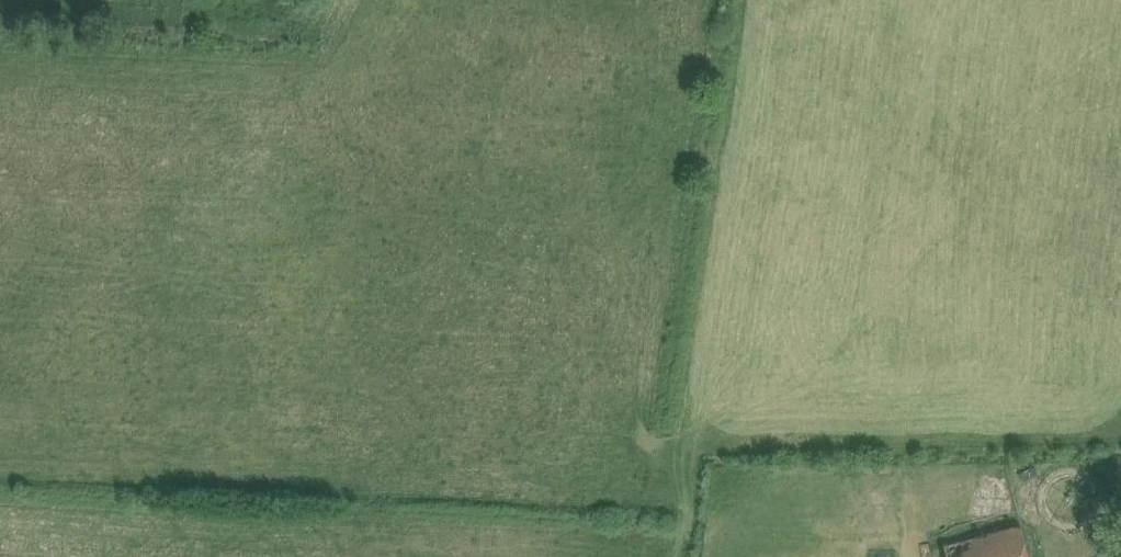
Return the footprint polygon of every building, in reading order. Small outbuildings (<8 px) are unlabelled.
[(944,545),(947,556),(1029,556),(1021,525),(944,545)]
